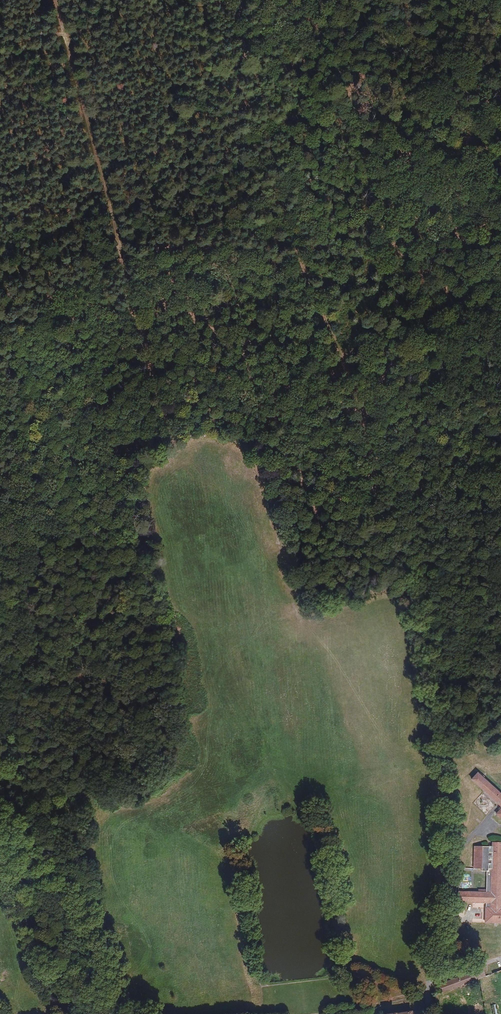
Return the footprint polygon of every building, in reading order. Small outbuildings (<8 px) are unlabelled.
[(486,783),(481,792),(500,806),(500,793),(486,783)] [(500,910),(500,886),(500,841),(491,841),(491,846),(474,845),(474,868),(480,868),(480,871),(486,871),(486,890),(478,890),(478,893),(460,892),(459,904),(483,905),(483,925),(500,925),(500,910)] [(254,980),(260,987),(265,983),(262,979),(261,981),(257,977),(254,980)]
